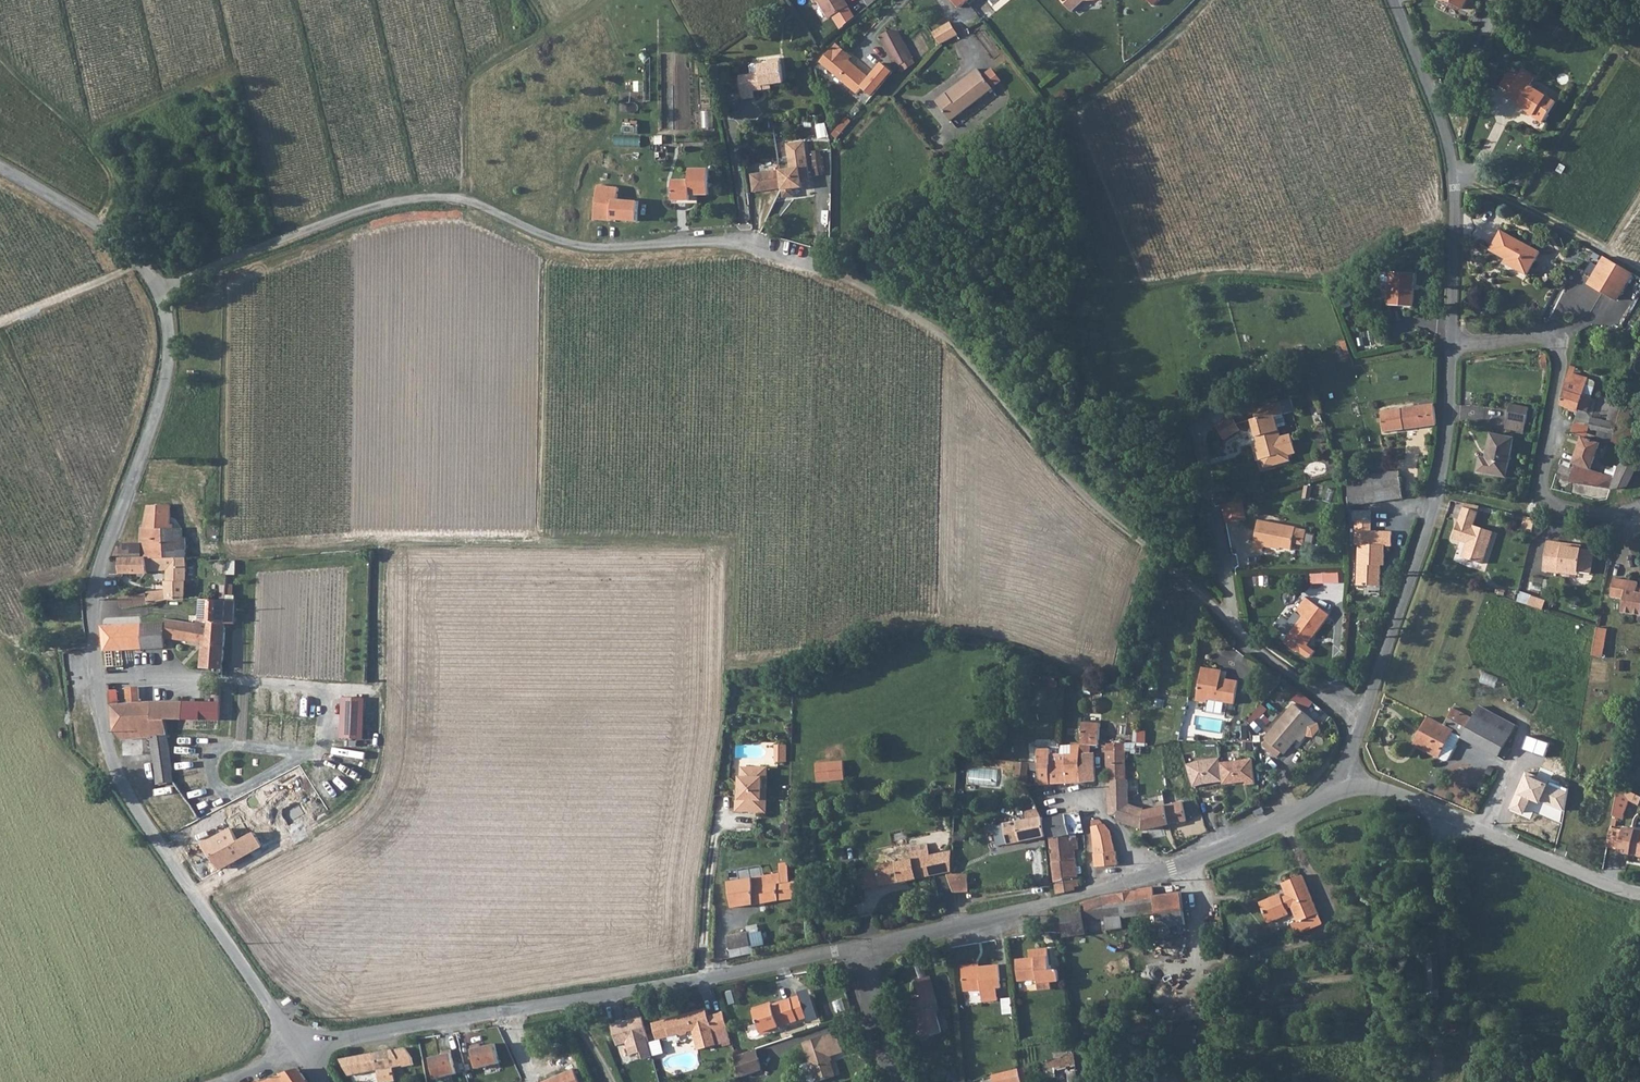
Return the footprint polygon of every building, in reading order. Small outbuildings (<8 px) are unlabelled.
[(827,19),(844,8),(838,0),(814,0),(827,19)] [(958,9),(969,0),(951,0),(958,9)] [(1071,11),(1084,0),(1090,0),(1061,0),(1071,11)] [(1460,8),(1443,0),(1441,0),(1438,8),(1456,17),(1460,8)] [(1461,8),(1465,0),(1445,0),(1461,8)] [(949,24),(932,33),(939,44),(956,36),(949,24)] [(879,36),(896,68),(912,59),(899,33),(897,31),(895,30),(891,30),(879,36)] [(1181,38),(1174,41),(1176,47),(1183,45),(1181,38)] [(862,88),(872,96),(892,73),(881,64),(868,78),(848,60),(851,56),(836,43),(830,49),(820,61),(857,94),(862,88)] [(752,76),(751,74),(739,75),(742,99),(754,97),(753,90),(761,89),(761,85),(771,84),(783,82),(780,58),(767,60),(768,63),(758,64),(759,75),(752,76)] [(758,64),(750,65),(751,74),(752,76),(759,75),(758,64)] [(1511,86),(1509,90),(1521,98),(1520,101),(1536,110),(1534,113),(1544,118),(1558,96),(1531,81),(1536,73),(1523,66),(1519,73),(1511,86)] [(1511,86),(1519,73),(1510,68),(1502,81),(1511,86)] [(948,96),(946,93),(935,102),(951,122),(993,89),(978,69),(966,78),(969,81),(948,96)] [(782,187),(783,195),(793,193),(792,188),(797,187),(802,182),(801,179),(801,175),(809,174),(804,140),(786,143),(790,168),(780,170),(751,174),(753,192),(782,187)] [(689,180),(672,180),(672,200),(698,199),(698,193),(709,193),(708,168),(688,168),(689,180)] [(594,202),(593,219),(612,221),(612,220),(637,222),(638,202),(613,199),(612,204),(594,202)] [(1503,228),(1492,246),(1513,258),(1511,262),(1529,273),(1542,250),(1503,228)] [(1605,256),(1589,284),(1619,301),(1635,274),(1605,256)] [(1412,308),(1415,275),(1376,272),(1375,282),(1390,283),(1388,306),(1412,308)] [(1568,374),(1563,391),(1582,397),(1587,380),(1568,374)] [(1582,397),(1578,411),(1587,411),(1596,382),(1587,380),(1582,397)] [(1563,391),(1559,403),(1560,403),(1559,406),(1578,411),(1582,397),(1563,391)] [(172,399),(168,412),(178,415),(182,401),(172,399)] [(1258,419),(1254,420),(1259,438),(1263,437),(1265,443),(1257,445),(1262,463),(1265,462),(1267,470),(1292,463),(1291,457),(1298,455),(1293,436),(1284,438),(1278,418),(1286,416),(1283,404),(1256,411),(1258,419)] [(1409,410),(1382,414),(1385,432),(1435,425),(1434,405),(1417,409),(1409,411),(1409,410)] [(1509,405),(1506,421),(1525,424),(1528,408),(1509,405)] [(1215,423),(1228,419),(1224,408),(1211,412),(1215,423)] [(1237,425),(1232,417),(1216,428),(1225,441),(1241,431),(1237,425)] [(1525,424),(1506,421),(1505,429),(1523,433),(1525,424)] [(1480,458),(1478,472),(1506,477),(1513,439),(1490,434),(1486,459),(1480,458)] [(1597,443),(1583,437),(1576,457),(1579,458),(1577,466),(1590,470),(1599,443),(1597,443)] [(1575,465),(1571,483),(1614,492),(1617,479),(1590,470),(1577,466),(1575,465)] [(1617,479),(1614,492),(1632,489),(1637,471),(1624,466),(1620,468),(1617,479)] [(1385,474),(1386,482),(1399,480),(1398,472),(1385,474)] [(1386,482),(1347,488),(1350,506),(1384,500),(1385,502),(1402,499),(1399,480),(1386,482)] [(1241,501),(1224,505),(1227,524),(1246,520),(1241,501)] [(141,542),(141,556),(145,556),(184,558),(184,538),(181,538),(181,528),(170,528),(170,504),(147,505),(144,526),(141,526),(141,542)] [(1477,511),(1464,506),(1460,517),(1458,520),(1453,535),(1466,540),(1477,511)] [(1477,511),(1466,540),(1468,541),(1463,555),(1481,563),(1493,530),(1475,524),(1479,511),(1477,511)] [(1354,522),(1358,522),(1371,523),(1372,513),(1355,512),(1354,522)] [(1258,521),(1252,551),(1262,553),(1263,548),(1275,550),(1276,547),(1291,550),(1292,544),(1303,546),(1306,531),(1295,529),(1295,528),(1258,521)] [(1371,523),(1358,522),(1357,546),(1358,546),(1357,587),(1379,588),(1380,567),(1384,567),(1384,548),(1391,548),(1392,533),(1371,533),(1371,523)] [(1553,544),(1546,543),(1543,569),(1558,571),(1559,568),(1590,572),(1594,550),(1580,548),(1572,547),(1573,544),(1554,541),(1553,544)] [(114,556),(119,556),(141,556),(141,542),(120,542),(114,556)] [(119,556),(119,573),(146,572),(146,570),(145,556),(141,556),(119,556)] [(184,558),(145,556),(146,570),(163,570),(167,568),(167,581),(166,581),(166,589),(145,592),(145,593),(147,603),(152,602),(152,603),(166,600),(183,600),(184,558)] [(226,559),(209,559),(208,571),(225,572),(226,559)] [(1340,573),(1324,574),(1325,584),(1340,583),(1340,573)] [(1638,588),(1639,583),(1615,578),(1611,597),(1625,599),(1622,613),(1639,616),(1639,593),(1638,593),(1638,588)] [(222,584),(222,599),(236,600),(236,585),(222,584)] [(1545,609),(1548,599),(1522,592),(1519,602),(1545,609)] [(110,597),(99,599),(99,606),(110,604),(110,597)] [(1288,637),(1283,644),(1294,652),(1297,651),(1305,658),(1310,657),(1314,652),(1305,645),(1312,635),(1313,636),(1329,615),(1306,598),(1293,616),(1297,619),(1286,636),(1288,637)] [(201,601),(201,621),(224,621),(225,601),(201,600),(201,601)] [(1293,616),(1292,615),(1291,615),(1281,629),(1281,632),(1286,636),(1297,619),(1293,616)] [(165,626),(143,626),(143,647),(183,644),(183,640),(203,645),(202,667),(222,668),(224,621),(201,621),(197,621),(196,624),(166,620),(166,623),(165,626)] [(125,624),(125,648),(143,647),(143,626),(143,623),(125,624)] [(112,624),(101,625),(106,665),(113,665),(111,649),(125,648),(125,624),(112,624)] [(1596,627),(1591,656),(1602,658),(1607,629),(1596,627)] [(1205,666),(1199,700),(1211,702),(1211,699),(1238,704),(1241,681),(1228,679),(1227,682),(1223,682),(1225,670),(1205,666)] [(1083,682),(1083,691),(1101,692),(1102,683),(1083,682)] [(115,688),(108,688),(113,729),(121,739),(151,737),(157,784),(158,784),(158,785),(172,781),(165,718),(183,718),(183,701),(147,701),(117,703),(115,688)] [(366,698),(342,697),(341,739),(365,739),(366,698)] [(200,702),(183,701),(183,718),(200,718),(200,702)] [(200,702),(200,718),(220,718),(221,703),(200,702)] [(1296,705),(1268,740),(1270,742),(1284,753),(1286,755),(1305,733),(1315,721),(1296,705)] [(1414,745),(1438,757),(1445,743),(1451,732),(1460,737),(1502,758),(1517,726),(1480,706),(1474,719),(1451,708),(1442,725),(1428,718),(1414,745)] [(1320,725),(1315,721),(1305,733),(1310,737),(1315,737),(1321,730),(1320,725)] [(1079,746),(1079,755),(1080,781),(1095,780),(1094,761),(1090,761),(1089,751),(1097,751),(1099,731),(1080,730),(1079,746)] [(1445,743),(1438,757),(1445,761),(1448,760),(1460,737),(1451,732),(1445,743)] [(1284,753),(1270,742),(1266,747),(1280,758),(1284,753)] [(1124,743),(1105,746),(1106,760),(1107,782),(1124,778),(1124,760),(1123,751),(1127,751),(1127,748),(1124,748),(1124,743)] [(774,744),(774,756),(782,756),(783,744),(774,744)] [(1064,763),(1065,783),(1080,781),(1079,755),(1079,746),(1059,747),(1058,754),(1058,756),(1064,755),(1064,763)] [(1037,770),(1038,786),(1065,783),(1064,763),(1064,755),(1058,756),(1058,754),(1048,754),(1048,748),(1035,749),(1036,759),(1037,759),(1037,762),(1037,764),(1037,770)] [(1188,765),(1195,787),(1205,784),(1224,782),(1222,763),(1222,759),(1201,761),(1188,765)] [(1257,785),(1254,760),(1222,763),(1224,782),(1224,785),(1247,783),(1247,786),(1257,785)] [(1016,761),(1015,782),(1026,782),(1026,768),(1027,761),(1016,761)] [(1027,761),(1026,768),(1037,770),(1037,764),(1037,762),(1027,761)] [(839,763),(811,766),(813,783),(841,780),(839,763)] [(748,813),(764,813),(765,788),(760,788),(761,779),(765,780),(765,768),(745,768),(745,777),(744,777),(738,783),(738,801),(735,801),(735,811),(743,811),(746,809),(748,809),(748,813)] [(1124,778),(1107,782),(1107,814),(1117,814),(1116,821),(1142,829),(1142,830),(1187,820),(1182,801),(1143,810),(1143,814),(1132,812),(1132,805),(1126,805),(1126,792),(1124,791),(1124,778)] [(1617,785),(1611,815),(1620,818),(1627,799),(1633,802),(1637,795),(1617,785)] [(1142,807),(1132,805),(1132,812),(1143,814),(1143,810),(1142,807)] [(1027,820),(1015,822),(1019,841),(1044,836),(1041,817),(1036,808),(1025,812),(1027,820)] [(1079,812),(1065,814),(1068,835),(1084,832),(1079,812)] [(1049,844),(1055,894),(1073,890),(1073,887),(1078,886),(1074,850),(1078,849),(1076,839),(1075,840),(1074,836),(1069,837),(1068,835),(1065,814),(1043,818),(1048,836),(1049,844)] [(1090,820),(1094,853),(1114,851),(1116,851),(1114,843),(1111,843),(1109,830),(1103,824),(1102,824),(1100,822),(1098,819),(1090,820)] [(1015,822),(1002,824),(1005,843),(1019,841),(1015,822)] [(1002,824),(991,826),(994,845),(1005,843),(1002,824)] [(1622,830),(1609,827),(1605,846),(1618,849),(1622,830)] [(1617,852),(1639,857),(1639,831),(1622,827),(1622,830),(1618,849),(1617,852)] [(231,829),(200,844),(219,868),(262,846),(255,834),(239,842),(231,829)] [(909,859),(875,866),(876,870),(879,885),(907,879),(950,870),(949,851),(932,854),(927,855),(925,843),(907,847),(909,859)] [(1114,851),(1094,853),(1095,865),(1116,863),(1114,851)] [(876,870),(857,874),(860,889),(879,885),(876,870)] [(778,873),(729,875),(731,903),(743,904),(752,904),(776,900),(800,897),(797,879),(787,880),(779,881),(778,873)] [(952,875),(953,892),(964,891),(963,875),(952,875)] [(1270,901),(1257,905),(1265,925),(1286,919),(1284,914),(1288,912),(1294,926),(1288,928),(1291,938),(1318,929),(1315,919),(1302,880),(1281,886),(1286,900),(1282,902),(1277,900),(1270,901)] [(1136,892),(1116,894),(1119,914),(1118,915),(1118,920),(1154,915),(1152,898),(1152,896),(1150,888),(1138,890),(1136,892)] [(1176,922),(1155,925),(1156,930),(1182,925),(1178,893),(1173,894),(1176,922)] [(1116,894),(1098,898),(1101,917),(1103,917),(1118,915),(1119,914),(1116,894)] [(1173,894),(1152,898),(1154,915),(1155,925),(1176,922),(1173,894)] [(1098,898),(1080,903),(1081,907),(1082,924),(1103,921),(1103,917),(1101,917),(1098,898)] [(1081,907),(1071,909),(1072,925),(1082,924),(1081,907)] [(1071,909),(1060,911),(1061,924),(1062,937),(1083,936),(1082,924),(1072,925),(1071,909)] [(747,932),(726,936),(729,949),(749,945),(747,932)] [(1029,961),(1015,962),(1017,980),(1035,979),(1037,990),(1050,989),(1050,983),(1058,983),(1057,970),(1049,971),(1047,950),(1028,952),(1029,961)] [(977,965),(961,966),(964,989),(980,988),(981,1002),(998,1000),(996,985),(1000,985),(997,963),(977,965)] [(912,978),(916,994),(928,991),(924,975),(912,978)] [(928,991),(916,994),(916,999),(905,1002),(914,1037),(936,1032),(929,1008),(932,1006),(928,991)] [(808,1015),(806,1007),(796,1010),(791,997),(768,1004),(767,1003),(753,1006),(761,1029),(769,1027),(770,1029),(780,1027),(779,1024),(808,1015)] [(707,1003),(693,1007),(701,1014),(709,1011),(707,1003)] [(701,1014),(693,1007),(654,1018),(658,1034),(681,1029),(683,1030),(687,1029),(690,1028),(691,1026),(693,1025),(699,1045),(717,1041),(714,1027),(728,1023),(723,1008),(709,1011),(701,1014)] [(642,1012),(611,1021),(618,1043),(628,1040),(631,1051),(643,1048),(645,1055),(654,1053),(642,1012)] [(822,1033),(803,1039),(816,1079),(837,1073),(830,1053),(844,1048),(839,1030),(823,1035),(822,1033)] [(480,1043),(472,1045),(477,1068),(499,1063),(495,1043),(480,1046),(480,1043)] [(756,1047),(736,1053),(739,1065),(760,1058),(756,1047)] [(450,1049),(442,1051),(443,1054),(430,1057),(435,1078),(456,1073),(450,1049)] [(339,1060),(349,1075),(375,1070),(377,1081),(393,1081),(391,1066),(401,1064),(401,1067),(411,1066),(411,1063),(410,1059),(405,1053),(402,1050),(339,1060)] [(993,1075),(995,1081),(1030,1081),(1026,1067),(993,1075)] [(280,1075),(285,1081),(307,1081),(298,1069),(280,1075)] [(553,1081),(581,1081),(577,1072),(553,1081)]
